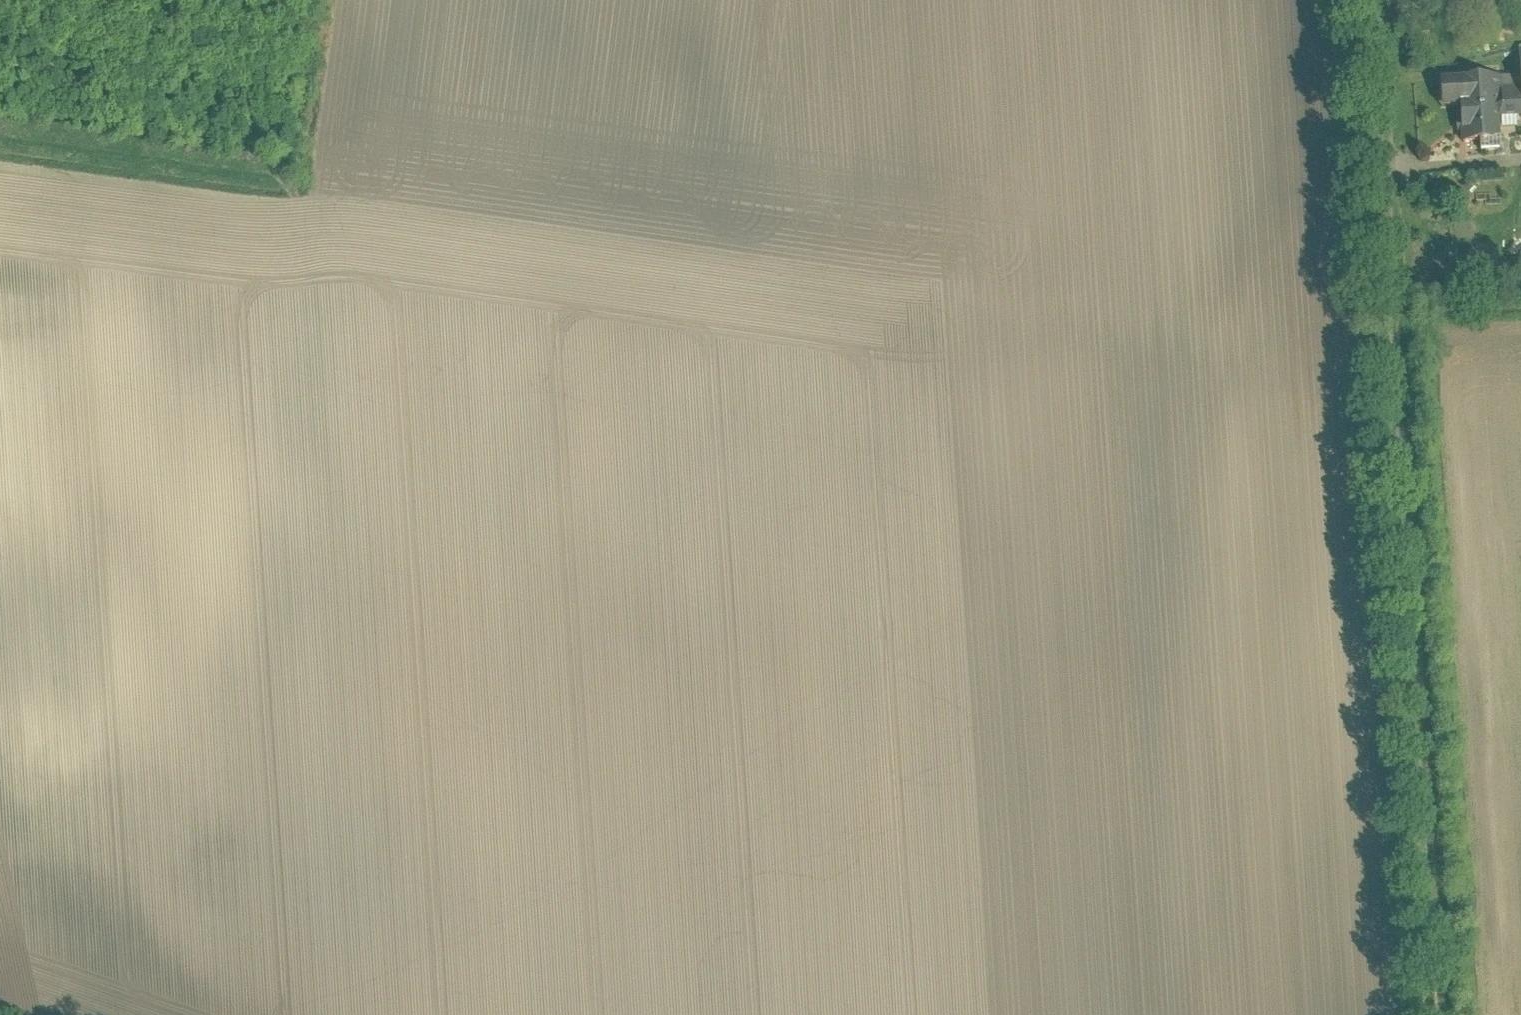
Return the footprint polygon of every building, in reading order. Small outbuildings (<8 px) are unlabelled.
[(1520,121),(1520,50),(1509,50),(1510,74),(1431,79),(1433,109),(1451,108),(1453,131),(1471,130),(1473,154),(1497,152),(1496,123),(1520,121)]
